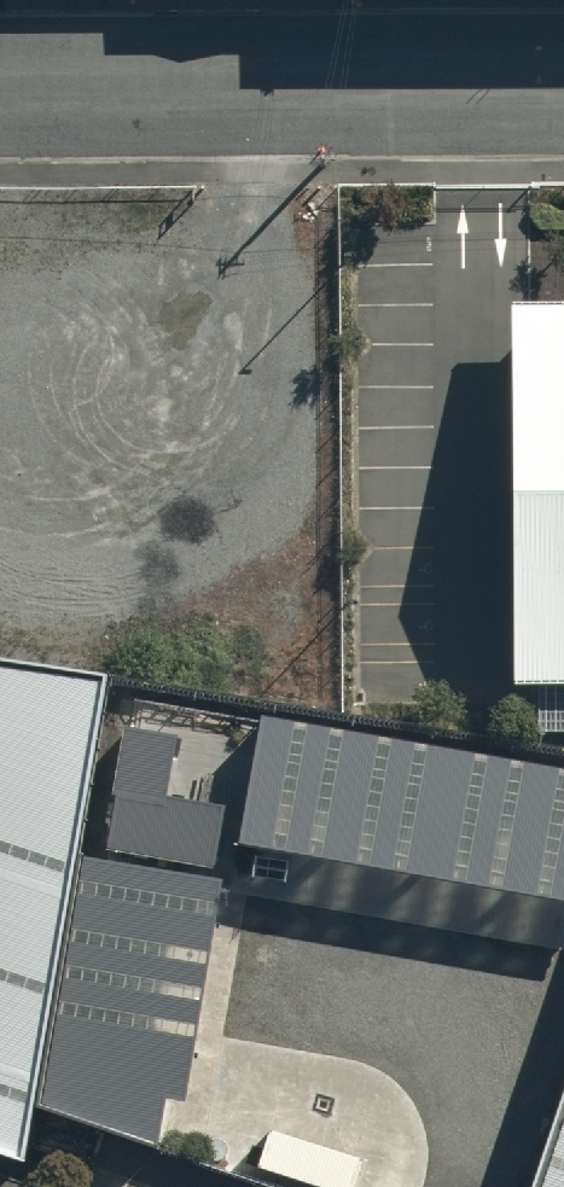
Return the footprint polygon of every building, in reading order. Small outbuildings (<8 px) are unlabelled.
[(563,685),(563,304),(511,304),(512,686),(563,685)] [(24,1152),(101,674),(0,659),(0,1144),(24,1152)] [(254,695),(232,825),(563,880),(563,746),(254,695)] [(128,730),(107,851),(214,870),(225,805),(165,794),(175,739),(128,730)] [(220,883),(78,854),(38,1112),(156,1151),(165,1099),(185,1104),(220,883)] [(505,1186),(563,1186),(563,1029),(505,1186)]
